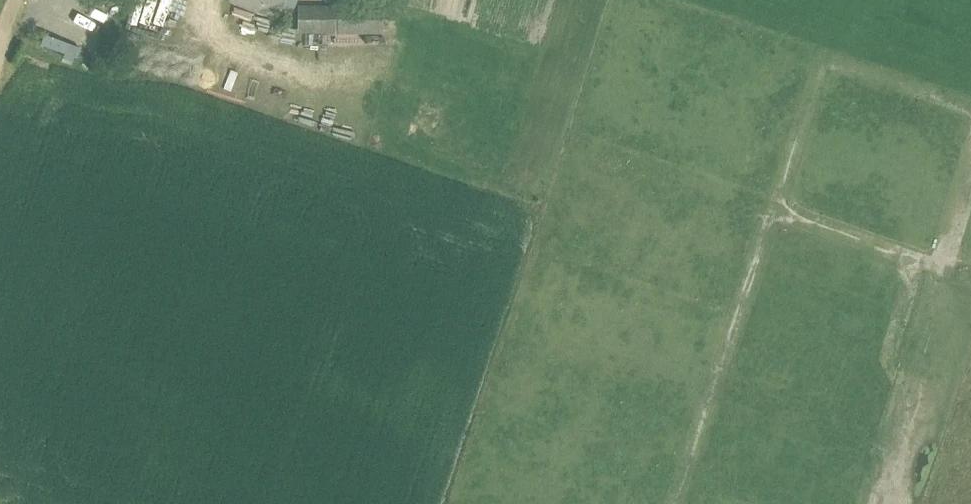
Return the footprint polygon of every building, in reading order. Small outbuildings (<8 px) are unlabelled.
[(230,0),(275,16),(276,15),(288,20),(295,2),(292,0),(230,0)] [(346,7),(347,30),(374,29),(373,0),(324,0),(325,2),(346,1),(346,7)] [(45,47),(65,54),(75,58),(79,47),(48,36),(45,47)]
